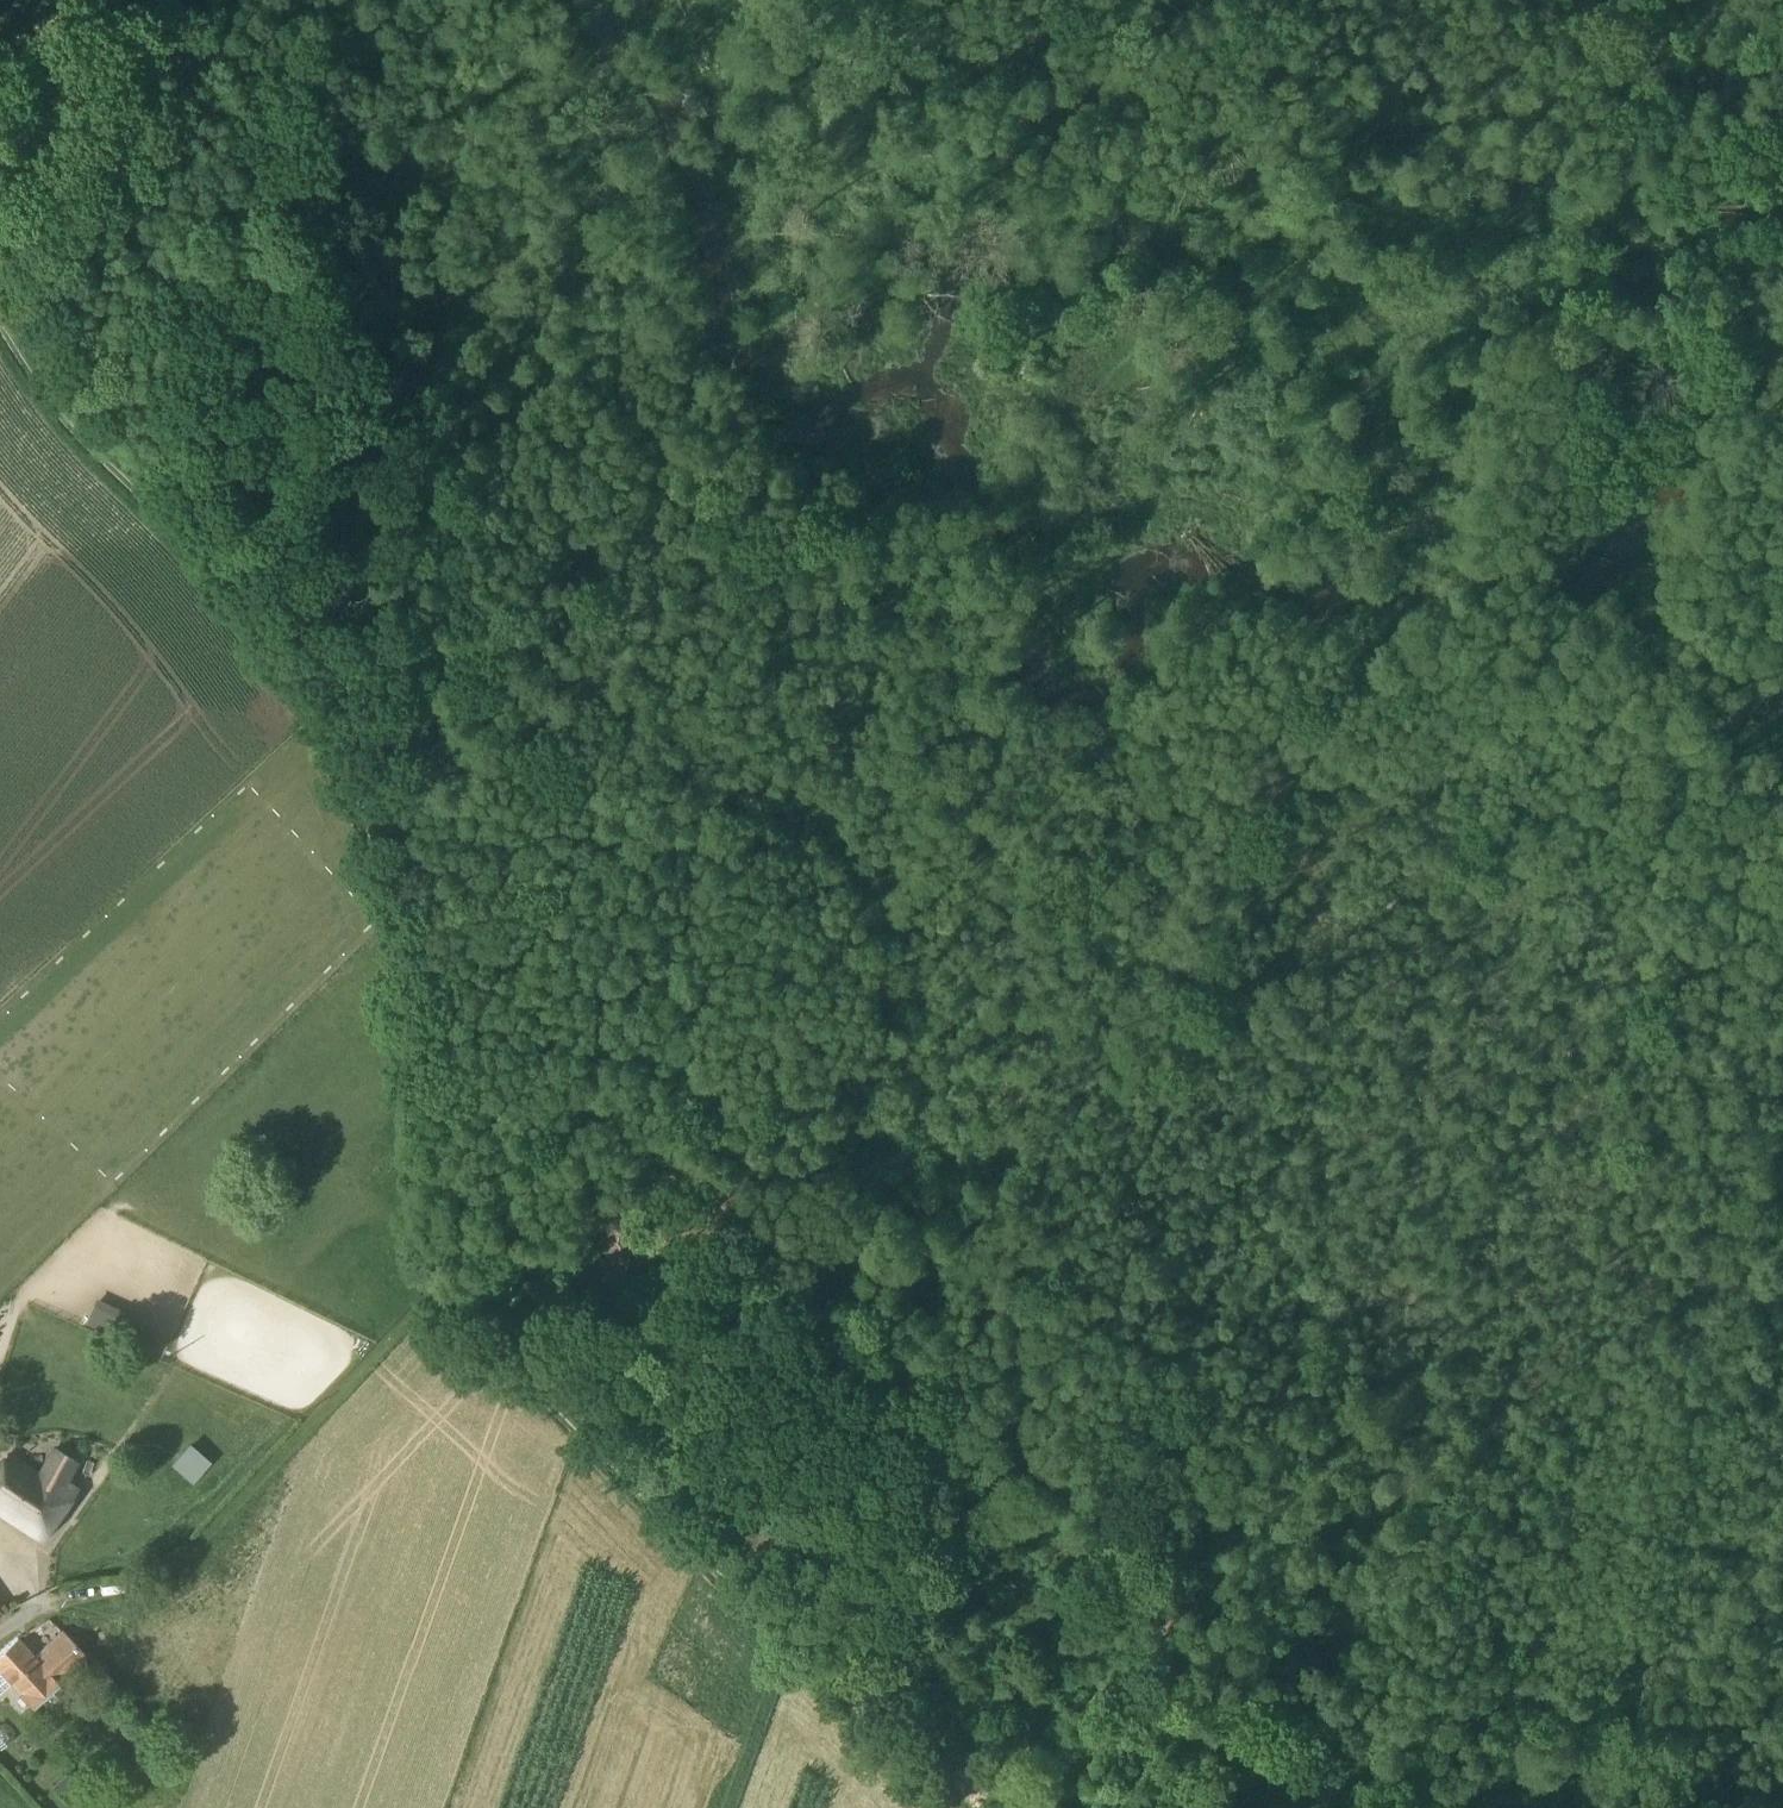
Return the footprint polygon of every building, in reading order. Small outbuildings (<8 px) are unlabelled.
[(186,1442),(167,1464),(190,1483),(208,1461),(186,1442)] [(57,1451),(41,1478),(9,1519),(43,1541),(77,1493),(64,1484),(76,1464),(57,1451)] [(10,1457),(0,1472),(0,1513),(9,1519),(41,1478),(10,1457)] [(67,1638),(39,1663),(47,1672),(57,1682),(85,1657),(67,1638)] [(0,1655),(0,1672),(1,1673),(10,1683),(21,1695),(47,1672),(39,1663),(17,1639),(0,1655)] [(47,1672),(21,1695),(34,1708),(60,1685),(57,1682),(47,1672)] [(0,1674),(0,1693),(10,1683),(1,1673),(0,1674)]
